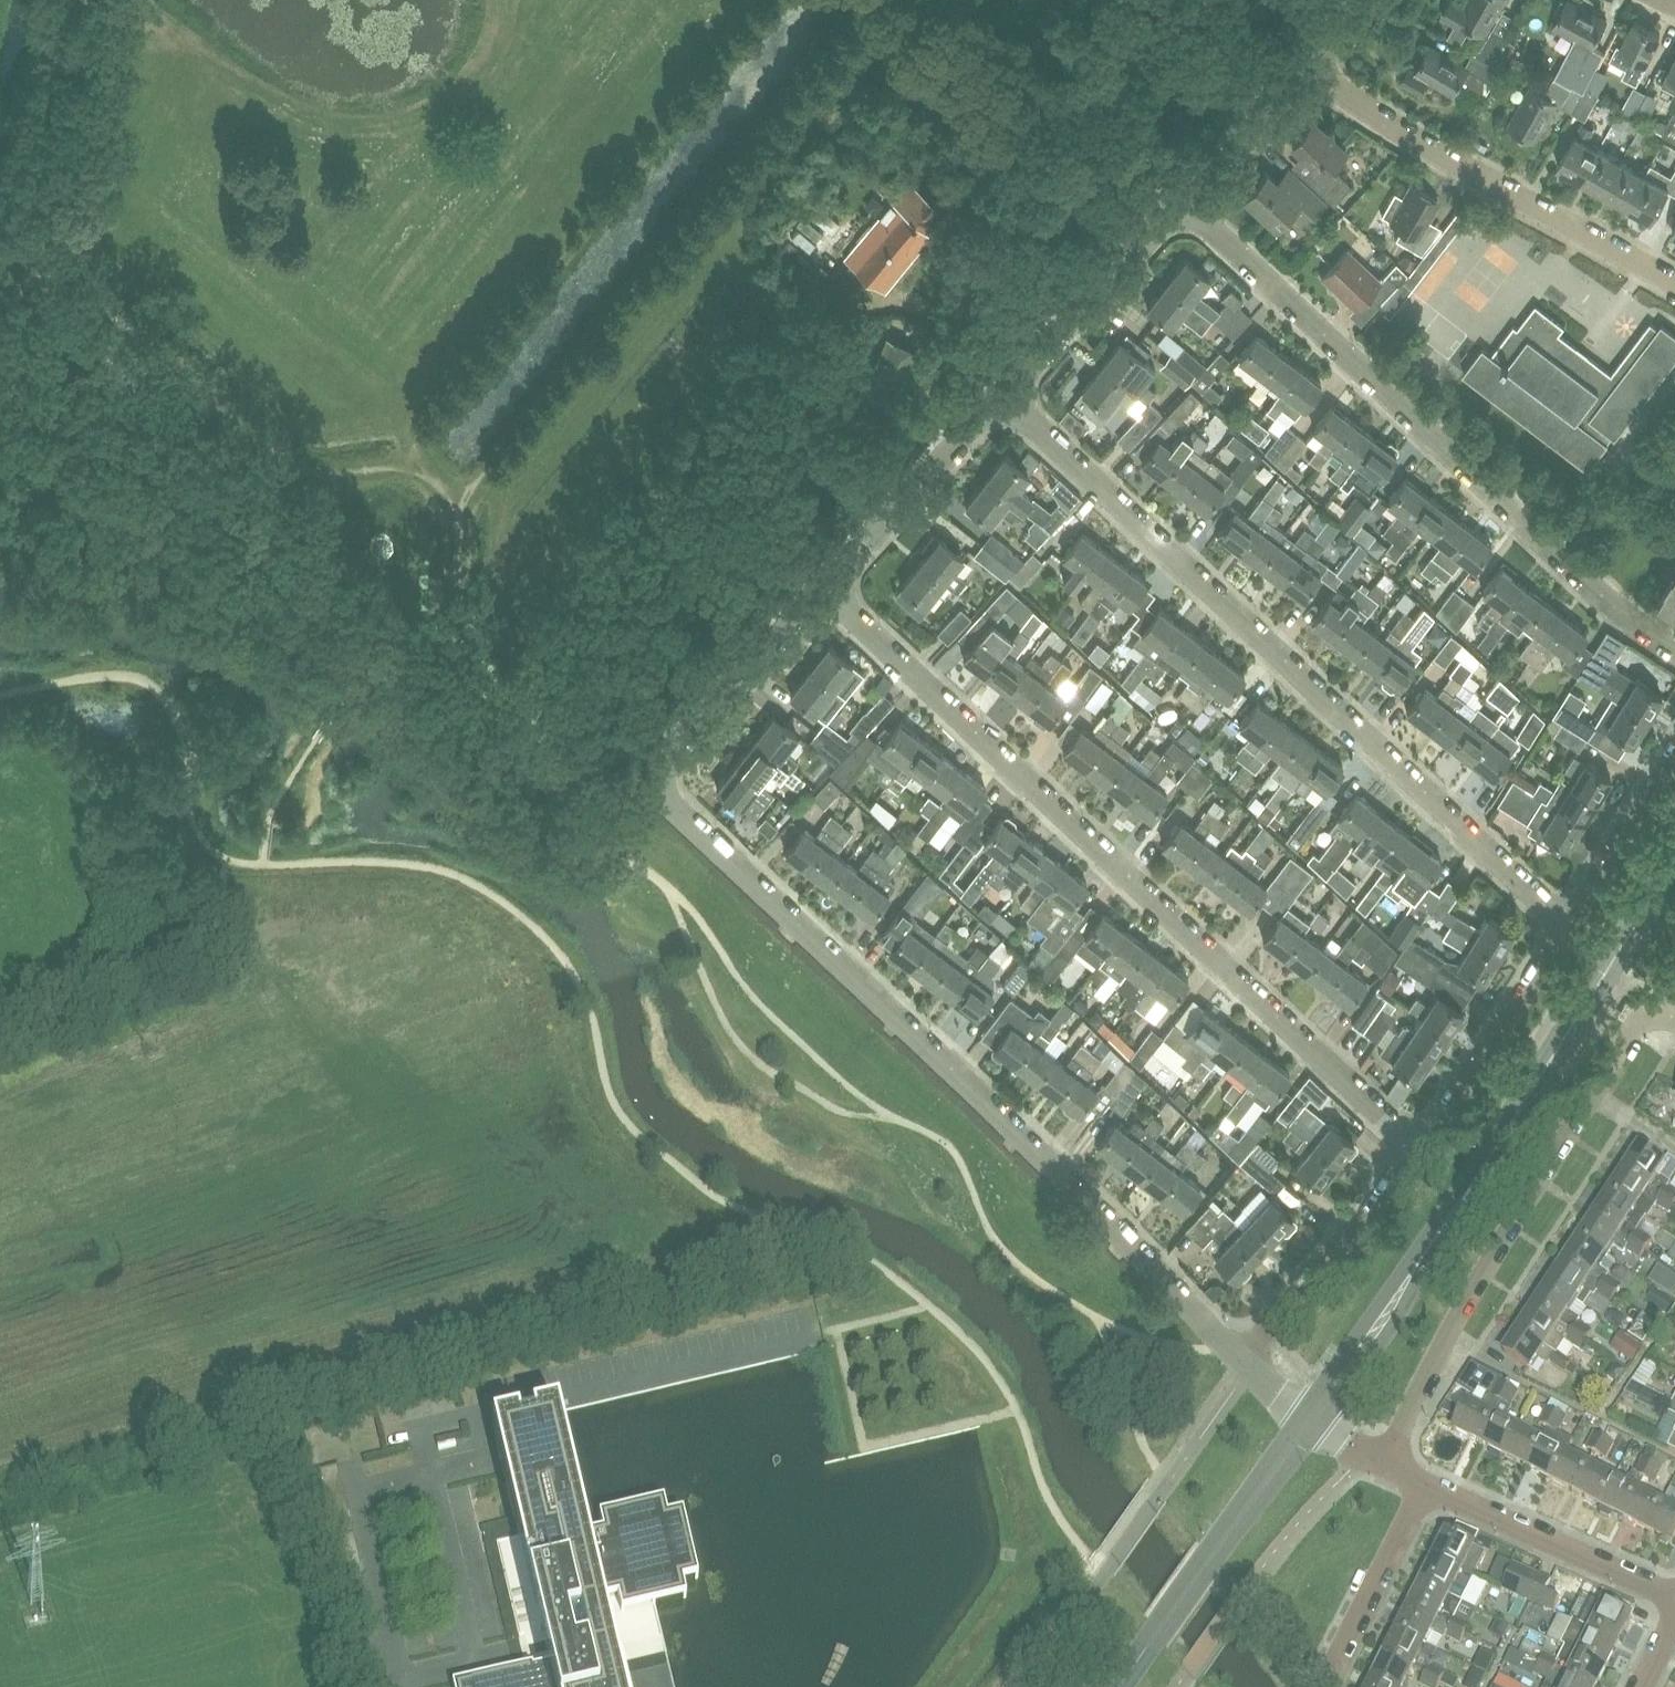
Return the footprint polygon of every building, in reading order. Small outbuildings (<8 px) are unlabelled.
[(1485,35),(1505,0),(1469,0),(1465,7),(1453,0),(1452,0),(1442,17),(1455,24),(1447,38),(1462,46),(1473,28),(1485,35)] [(1593,48),(1606,21),(1567,0),(1553,27),(1574,38),(1592,48),(1593,48)] [(1625,75),(1637,82),(1650,58),(1649,57),(1660,34),(1635,21),(1621,47),(1618,46),(1611,58),(1629,67),(1625,75)] [(1492,31),(1481,50),(1478,55),(1491,62),(1503,37),(1492,31)] [(1473,53),(1466,66),(1430,47),(1415,73),(1409,69),(1401,82),(1422,94),(1429,81),(1454,95),(1462,80),(1486,94),(1515,44),(1503,37),(1491,62),(1478,55),(1481,50),(1475,47),(1472,52),(1473,53)] [(1572,86),(1573,84),(1584,91),(1585,88),(1604,54),(1593,48),(1592,48),(1574,38),(1554,77),(1572,87),(1572,86)] [(1663,85),(1674,92),(1674,62),(1663,85)] [(1554,77),(1544,95),(1530,88),(1509,126),(1536,141),(1558,103),(1573,111),(1584,91),(1573,84),(1572,86),(1572,87),(1554,77)] [(1585,88),(1584,91),(1573,111),(1585,118),(1598,95),(1585,88)] [(1632,89),(1619,112),(1633,119),(1645,96),(1632,89)] [(1662,135),(1668,138),(1674,142),(1674,110),(1662,135)] [(1315,168),(1305,180),(1333,205),(1351,186),(1331,168),(1345,152),(1332,140),(1332,133),(1324,133),(1313,122),(1291,146),(1315,168)] [(1581,180),(1599,148),(1585,141),(1593,128),(1582,122),(1557,166),(1581,180)] [(1650,137),(1639,131),(1638,130),(1631,142),(1643,149),(1644,147),(1650,137)] [(1622,162),(1599,148),(1581,180),(1605,193),(1622,162)] [(1646,176),(1622,162),(1605,193),(1629,207),(1646,176)] [(1671,176),(1652,165),(1646,176),(1668,188),(1674,192),(1674,170),(1671,176)] [(1287,169),(1275,182),(1266,173),(1260,179),(1255,179),(1248,187),(1248,192),(1243,198),(1276,228),(1289,213),(1304,227),(1325,204),(1287,169)] [(1668,188),(1646,176),(1629,207),(1644,216),(1650,219),(1668,188)] [(883,293),(949,215),(910,183),(844,261),(883,293)] [(1437,233),(1427,228),(1426,222),(1438,202),(1411,187),(1404,198),(1395,193),(1382,217),(1402,228),(1394,239),(1421,255),(1437,233)] [(1389,319),(1465,220),(1457,213),(1380,312),(1389,319)] [(1396,263),(1378,282),(1346,252),(1323,278),(1355,308),(1367,295),(1379,306),(1397,285),(1408,274),(1396,263)] [(1416,259),(1407,254),(1401,264),(1411,269),(1416,259)] [(1212,320),(1191,303),(1209,280),(1184,260),(1165,285),(1211,321),(1212,320)] [(1417,301),(1433,312),(1460,274),(1443,263),(1417,301)] [(1211,321),(1165,285),(1146,308),(1172,328),(1180,318),(1201,334),(1211,321)] [(1211,320),(1233,339),(1252,318),(1239,306),(1243,302),(1231,291),(1222,300),(1226,304),(1211,320)] [(1492,355),(1484,348),(1463,376),(1588,471),(1614,437),(1617,439),(1660,382),(1665,374),(1674,361),(1674,334),(1662,324),(1659,327),(1659,329),(1650,323),(1612,374),(1560,334),(1565,327),(1536,305),(1518,328),(1515,326),(1492,355)] [(1099,368),(1136,397),(1137,396),(1146,404),(1161,415),(1170,405),(1144,385),(1155,372),(1144,363),(1151,354),(1127,335),(1120,344),(1119,343),(1099,368)] [(1260,376),(1278,352),(1257,336),(1238,360),(1260,376)] [(1198,377),(1207,367),(1184,348),(1183,349),(1168,337),(1160,346),(1171,355),(1196,376),(1198,377)] [(904,382),(917,353),(887,340),(865,390),(895,403),(904,382)] [(1300,368),(1278,352),(1260,376),(1268,382),(1281,392),(1282,392),(1300,368)] [(1220,353),(1207,367),(1198,377),(1192,384),(1214,405),(1222,397),(1209,384),(1212,382),(1229,361),(1220,353)] [(1185,390),(1196,376),(1171,355),(1160,369),(1185,390)] [(1127,408),(1136,397),(1099,368),(1089,382),(1081,391),(1083,392),(1075,402),(1101,424),(1110,413),(1107,410),(1116,399),(1127,408)] [(1282,392),(1281,392),(1266,412),(1275,418),(1282,409),(1295,419),(1321,384),(1300,368),(1282,392)] [(1169,433),(1200,401),(1190,392),(1159,424),(1169,433)] [(1117,441),(1127,451),(1161,415),(1146,404),(1138,412),(1142,415),(1117,441)] [(1319,469),(1331,454),(1354,423),(1332,407),(1314,430),(1325,438),(1308,461),(1319,469)] [(1237,428),(1248,436),(1258,423),(1248,415),(1237,428)] [(1258,423),(1248,436),(1258,444),(1268,431),(1258,423)] [(1375,439),(1354,423),(1331,454),(1341,461),(1329,476),(1340,485),(1357,463),(1375,439)] [(1264,453),(1276,464),(1297,436),(1285,427),(1264,453)] [(1141,463),(1163,480),(1181,456),(1192,442),(1182,434),(1170,448),(1159,439),(1141,463)] [(1181,456),(1163,480),(1184,496),(1202,472),(1209,463),(1198,454),(1207,443),(1198,435),(1192,442),(1181,456)] [(1297,436),(1276,464),(1284,473),(1284,472),(1285,471),(1290,465),(1306,444),(1297,436)] [(1397,456),(1395,455),(1396,453),(1396,450),(1390,445),(1386,445),(1385,447),(1375,439),(1357,463),(1379,479),(1397,456)] [(1630,458),(1640,466),(1651,452),(1640,444),(1630,458)] [(1223,489),(1233,496),(1261,457),(1251,448),(1221,487),(1223,488),(1223,489)] [(984,480),(1023,512),(1033,499),(1018,488),(1028,476),(1003,456),(984,480)] [(1184,496),(1205,512),(1223,489),(1223,488),(1221,487),(1212,480),(1220,468),(1211,461),(1209,463),(1202,472),(1184,496)] [(1302,475),(1290,465),(1285,471),(1284,472),(1296,483),(1302,475)] [(1011,522),(1019,512),(1021,514),(1023,512),(984,480),(966,504),(990,524),(999,513),(1011,522)] [(1393,542),(1428,497),(1406,480),(1388,503),(1399,512),(1382,534),(1393,542)] [(1217,534),(1239,550),(1256,527),(1273,506),(1262,497),(1246,519),(1234,510),(1217,534)] [(1449,513),(1428,497),(1393,542),(1385,552),(1395,561),(1404,550),(1420,528),(1431,536),(1449,513)] [(1356,500),(1337,524),(1351,534),(1369,510),(1356,500)] [(1050,534),(1070,513),(1059,504),(1039,526),(1050,534)] [(1260,567),(1278,544),(1286,533),(1275,525),(1284,514),(1273,506),(1256,527),(1239,550),(1260,567)] [(1435,575),(1452,552),(1470,529),(1449,513),(1431,536),(1441,544),(1424,566),(1420,571),(1431,580),(1434,575),(1435,575)] [(1315,538),(1299,560),(1281,583),(1302,599),(1320,576),(1329,583),(1337,572),(1317,557),(1340,527),(1330,519),(1315,538)] [(1491,545),(1470,529),(1452,552),(1435,575),(1445,583),(1462,560),(1474,569),(1491,545)] [(1278,544),(1260,567),(1281,583),(1299,560),(1315,538),(1304,530),(1289,552),(1278,544)] [(919,563),(944,583),(956,593),(965,582),(952,572),(963,559),(932,534),(920,550),(926,554),(919,563)] [(991,535),(982,546),(1016,572),(1023,563),(1010,553),(1012,551),(991,535)] [(1073,589),(1084,574),(1086,575),(1104,552),(1081,535),(1063,558),(1074,566),(1063,582),(1073,589)] [(1387,547),(1375,537),(1366,549),(1378,558),(1387,547)] [(1338,588),(1366,551),(1359,545),(1331,582),(1338,588)] [(1009,578),(1010,578),(1016,572),(982,546),(973,558),(1005,582),(1009,578)] [(1125,568),(1104,552),(1086,575),(1096,583),(1089,592),(1079,605),(1090,614),(1107,591),(1125,568)] [(1042,563),(1032,554),(1023,563),(1016,572),(1010,578),(1019,588),(1042,563)] [(944,583),(919,563),(900,587),(902,589),(893,600),(918,620),(928,608),(925,606),(944,583)] [(1107,591),(1090,614),(1073,637),(1082,644),(1110,609),(1114,612),(1121,603),(1127,607),(1145,584),(1125,568),(1107,591)] [(1489,632),(1505,610),(1524,586),(1501,569),(1483,593),(1493,601),(1476,622),(1489,632)] [(1660,597),(1674,606),(1674,573),(1660,597)] [(985,609),(996,619),(1017,596),(1006,586),(985,609)] [(1524,586),(1505,610),(1489,632),(1497,639),(1508,626),(1520,635),(1526,626),(1545,602),(1524,586)] [(1336,590),(1330,601),(1329,600),(1312,624),(1334,641),(1352,618),(1369,595),(1359,588),(1357,587),(1348,598),(1336,590)] [(1435,614),(1446,624),(1465,599),(1453,590),(1435,614)] [(1379,603),(1369,595),(1352,618),(1334,641),(1356,657),(1373,634),(1361,625),(1368,616),(1379,603)] [(1446,624),(1455,632),(1475,606),(1465,599),(1446,624)] [(1566,619),(1545,602),(1526,626),(1536,634),(1519,655),(1531,664),(1548,642),(1566,619)] [(1067,629),(1077,617),(1065,607),(1055,619),(1067,629)] [(1356,657),(1377,673),(1395,650),(1426,610),(1425,608),(1416,620),(1405,611),(1399,619),(1382,641),(1373,634),(1356,657)] [(948,645),(971,620),(960,609),(937,635),(948,645)] [(1426,610),(1395,650),(1377,673),(1386,680),(1383,683),(1384,687),(1391,693),(1395,692),(1397,689),(1398,689),(1415,666),(1414,665),(1422,654),(1412,647),(1434,618),(1426,610)] [(1146,673),(1146,674),(1181,628),(1160,611),(1134,644),(1145,652),(1120,683),(1131,693),(1146,673)] [(1548,642),(1531,664),(1540,671),(1557,650),(1569,659),(1587,635),(1566,619),(1548,642)] [(963,658),(984,675),(1012,639),(991,623),(981,636),(980,635),(963,658)] [(1179,676),(1203,645),(1181,628),(1146,674),(1156,681),(1165,669),(1177,677),(1178,675),(1179,676)] [(1012,639),(984,675),(1005,691),(1023,667),(1013,660),(1029,638),(1019,630),(1012,639)] [(1462,645),(1450,636),(1432,660),(1444,668),(1462,645)] [(1178,698),(1189,706),(1198,694),(1205,685),(1206,684),(1224,661),(1203,645),(1179,676),(1187,682),(1185,685),(1187,686),(1178,698)] [(863,675),(852,666),(827,646),(808,670),(844,698),(863,675)] [(1592,652),(1578,676),(1577,678),(1596,689),(1610,698),(1622,705),(1647,721),(1662,698),(1622,673),(1614,685),(1596,674),(1605,660),(1592,652)] [(1031,657),(1023,667),(1005,691),(1026,707),(1044,684),(1061,662),(1051,655),(1042,666),(1031,657)] [(1453,676),(1436,698),(1424,690),(1407,713),(1429,730),(1447,707),(1464,686),(1462,684),(1474,669),(1461,658),(1449,674),(1453,676)] [(1205,685),(1198,694),(1189,706),(1198,713),(1207,701),(1208,702),(1215,693),(1226,702),(1245,677),(1224,661),(1206,684),(1205,685)] [(1061,662),(1044,684),(1026,707),(1036,714),(1032,719),(1043,728),(1047,723),(1048,723),(1066,700),(1056,693),(1066,679),(1071,670),(1061,662)] [(1086,699),(1102,676),(1089,667),(1073,689),(1086,699)] [(814,714),(824,722),(816,733),(845,756),(849,752),(854,744),(826,722),(826,723),(826,722),(844,698),(808,670),(789,694),(814,713),(814,714)] [(1486,697),(1487,698),(1506,713),(1518,697),(1499,680),(1486,697)] [(1464,686),(1447,707),(1429,730),(1450,746),(1468,723),(1479,708),(1478,707),(1476,710),(1465,703),(1473,693),(1464,686)] [(864,713),(875,723),(894,703),(883,693),(864,713)] [(1062,752),(1084,769),(1101,747),(1118,724),(1132,705),(1123,696),(1092,737),(1080,728),(1062,752)] [(1263,744),(1280,721),(1259,704),(1241,727),(1251,735),(1244,745),(1235,758),(1246,766),(1263,744)] [(1647,721),(1622,705),(1608,728),(1633,744),(1647,721)] [(1479,708),(1468,723),(1450,746),(1472,762),(1489,739),(1499,727),(1497,726),(1499,724),(1479,708)] [(1533,711),(1533,712),(1524,725),(1516,738),(1528,747),(1544,722),(1533,711)] [(1605,730),(1578,713),(1576,712),(1568,726),(1596,744),(1605,730)] [(797,762),(785,751),(796,736),(771,717),(752,741),(777,761),(790,771),(797,762)] [(1301,737),(1280,721),(1263,744),(1246,766),(1256,774),(1266,761),(1273,752),(1282,759),(1270,775),(1271,776),(1301,737)] [(866,753),(894,775),(886,785),(887,786),(922,740),(900,723),(883,745),(877,740),(866,753)] [(1128,732),(1118,724),(1101,747),(1084,769),(1105,785),(1123,762),(1131,751),(1120,742),(1128,732)] [(1586,739),(1561,724),(1553,736),(1578,752),(1586,739)] [(1499,727),(1489,739),(1472,762),(1492,778),(1510,755),(1519,743),(1499,727)] [(845,756),(816,733),(807,744),(834,766),(845,756)] [(1297,785),(1322,753),(1301,737),(1271,776),(1282,784),(1277,790),(1276,789),(1264,804),(1275,812),(1287,797),(1288,798),(1295,789),(1297,785)] [(943,756),(922,740),(887,786),(897,793),(914,772),(925,780),(943,756)] [(777,761),(752,741),(734,764),(773,795),(774,794),(760,783),(770,770),(792,787),(799,777),(790,771),(777,761)] [(1152,769),(1162,756),(1151,748),(1141,760),(1152,769)] [(834,766),(829,773),(829,774),(839,783),(848,774),(852,769),(856,764),(858,761),(849,752),(845,756),(834,766)] [(1152,769),(1145,778),(1127,802),(1148,818),(1166,795),(1155,786),(1174,761),(1164,753),(1162,756),(1152,769)] [(1344,770),(1322,753),(1297,785),(1295,789),(1305,796),(1315,785),(1326,793),(1344,770)] [(943,756),(925,780),(946,797),(964,773),(943,756)] [(1596,802),(1610,780),(1574,757),(1565,771),(1576,778),(1570,787),(1596,802)] [(1145,778),(1123,762),(1105,785),(1127,802),(1145,778)] [(741,807),(750,795),(764,806),(773,795),(734,764),(716,787),(741,807)] [(1176,783),(1188,792),(1203,773),(1191,764),(1176,783)] [(991,807),(979,797),(985,789),(964,773),(946,797),(939,805),(929,818),(917,834),(927,842),(950,814),(959,821),(950,831),(964,842),(971,833),(991,807)] [(1203,773),(1188,792),(1197,799),(1213,780),(1203,773)] [(1570,787),(1560,780),(1553,791),(1539,782),(1539,784),(1524,775),(1522,777),(1517,774),(1512,781),(1556,809),(1582,825),(1596,802),(1570,787)] [(823,809),(840,790),(829,779),(811,798),(823,809)] [(1556,809),(1512,781),(1497,806),(1509,813),(1531,826),(1527,832),(1535,837),(1539,831),(1567,848),(1582,825),(1556,809)] [(929,818),(939,805),(928,796),(918,809),(929,818)] [(1334,870),(1336,868),(1352,849),(1379,814),(1357,798),(1331,832),(1336,836),(1320,858),(1314,853),(1308,861),(1326,878),(1334,869),(1334,870)] [(1204,840),(1220,818),(1219,817),(1225,809),(1214,801),(1192,831),(1181,823),(1163,847),(1186,864),(1204,840)] [(1299,852),(1312,833),(1330,810),(1318,801),(1287,843),(1299,852)] [(1400,830),(1379,814),(1352,849),(1371,864),(1373,862),(1375,863),(1382,854),(1400,830)] [(757,826),(769,838),(778,828),(765,817),(757,826)] [(786,853),(807,870),(825,846),(841,825),(831,817),(813,837),(804,830),(786,853)] [(1204,840),(1186,864),(1206,880),(1224,856),(1213,847),(1229,825),(1220,818),(1204,840)] [(1005,859),(1023,835),(1002,819),(981,846),(992,855),(986,864),(995,871),(1005,859)] [(841,825),(825,846),(807,870),(828,886),(846,862),(835,854),(851,833),(841,825)] [(1224,856),(1206,880),(1227,895),(1245,872),(1245,871),(1262,850),(1273,836),(1263,826),(1241,854),(1231,846),(1224,856)] [(1421,846),(1400,830),(1382,854),(1375,863),(1385,871),(1376,882),(1387,891),(1396,879),(1403,870),(1421,846)] [(1027,875),(1045,852),(1023,835),(1005,859),(995,871),(988,881),(999,890),(1004,883),(1015,891),(1027,875)] [(858,871),(846,862),(828,886),(849,902),(867,879),(892,846),(886,842),(877,853),(874,850),(858,871)] [(893,847),(892,846),(867,879),(849,902),(870,918),(888,895),(888,894),(894,886),(888,881),(892,875),(889,872),(905,851),(896,842),(893,847)] [(974,851),(963,843),(938,876),(949,884),(974,851)] [(1442,862),(1421,846),(1403,870),(1396,879),(1387,891),(1386,892),(1398,902),(1401,898),(1407,903),(1411,905),(1388,938),(1403,949),(1410,938),(1428,911),(1438,895),(1425,885),(1442,862)] [(1227,895),(1249,912),(1267,888),(1256,879),(1272,858),(1262,850),(1245,871),(1245,872),(1227,895)] [(1042,900),(1066,868),(1045,852),(1027,875),(1034,881),(1017,903),(1027,911),(1023,916),(1027,919),(1042,900)] [(1273,880),(1285,888),(1302,866),(1290,858),(1273,880)] [(1302,866),(1285,888),(1296,897),(1313,874),(1302,866)] [(1037,974),(1038,975),(1049,960),(1060,946),(1073,929),(1083,916),(1070,906),(1087,884),(1066,868),(1042,900),(1027,919),(1043,931),(1036,939),(1054,952),(1037,974)] [(1356,885),(1336,868),(1334,870),(1334,869),(1326,878),(1346,897),(1356,885)] [(944,888),(938,882),(927,873),(897,912),(908,921),(912,916),(916,911),(922,916),(944,888)] [(1449,927),(1473,943),(1499,959),(1514,936),(1488,920),(1489,918),(1487,917),(1478,928),(1456,915),(1448,910),(1462,892),(1447,882),(1438,895),(1428,911),(1450,926),(1449,927)] [(984,903),(977,912),(989,922),(996,913),(984,903)] [(1288,907),(1280,917),(1263,941),(1285,958),(1303,934),(1310,925),(1288,907)] [(929,944),(907,927),(914,918),(912,916),(908,921),(897,912),(878,937),(892,948),(889,951),(890,951),(886,957),(897,966),(901,960),(911,968),(929,944)] [(1320,912),(1310,925),(1320,932),(1330,920),(1320,912)] [(1088,974),(1091,976),(1101,964),(1108,955),(1125,933),(1103,916),(1085,939),(1073,929),(1060,946),(1071,955),(1075,950),(1095,965),(1088,974)] [(929,944),(911,968),(932,984),(950,960),(939,952),(955,930),(945,922),(929,944)] [(1485,981),(1499,959),(1473,943),(1449,927),(1442,938),(1466,954),(1460,965),(1485,981)] [(1374,928),(1361,945),(1352,957),(1362,965),(1365,961),(1381,975),(1397,950),(1374,928)] [(1129,971),(1146,948),(1125,933),(1108,955),(1101,964),(1108,969),(1122,979),(1129,971)] [(1285,958),(1307,974),(1325,951),(1303,934),(1285,958)] [(1328,990),(1345,966),(1352,957),(1361,945),(1351,937),(1341,949),(1340,948),(1333,957),(1325,951),(1307,974),(1328,990)] [(1403,949),(1402,951),(1436,974),(1444,961),(1410,938),(1403,949)] [(950,960),(932,984),(953,1001),(988,955),(976,946),(966,959),(957,952),(950,960)] [(1132,1009),(1135,1006),(1150,987),(1170,961),(1165,957),(1163,961),(1146,948),(1129,971),(1122,979),(1116,987),(1125,994),(1120,1000),(1132,1009)] [(1428,985),(1436,974),(1402,951),(1394,963),(1428,985)] [(997,963),(988,955),(953,1001),(974,1017),(994,991),(994,978),(992,976),(1000,965),(997,963)] [(1050,983),(1060,969),(1049,960),(1038,975),(1050,983)] [(1012,995),(1031,969),(1021,961),(1001,986),(1012,995)] [(1170,961),(1150,987),(1135,1006),(1145,1014),(1160,995),(1171,1003),(1188,980),(1170,967),(1173,963),(1170,961)] [(1108,969),(1101,964),(1091,976),(1099,982),(1108,969)] [(1367,982),(1345,966),(1328,990),(1349,1006),(1367,982)] [(1353,1025),(1365,1034),(1383,1008),(1391,1013),(1396,1006),(1376,992),(1353,1025)] [(1416,999),(1408,1009),(1447,1037),(1453,1028),(1457,1031),(1460,1030),(1467,1020),(1466,1017),(1437,997),(1430,1007),(1416,999)] [(1033,1018),(1009,999),(980,1038),(994,1048),(993,1049),(994,1050),(992,1053),(992,1056),(996,1060),(1000,1059),(1002,1056),(1015,1066),(1033,1042),(1049,1021),(1037,1012),(1033,1018)] [(1383,1008),(1365,1034),(1378,1043),(1396,1017),(1391,1013),(1383,1008)] [(1408,1010),(1421,1019),(1414,1030),(1408,1026),(1403,1027),(1399,1033),(1395,1030),(1393,1032),(1432,1058),(1437,1050),(1441,1053),(1445,1052),(1452,1042),(1451,1039),(1447,1037),(1408,1009),(1408,1010)] [(1187,1034),(1175,1024),(1164,1038),(1185,1054),(1179,1062),(1192,1073),(1209,1050),(1227,1027),(1205,1010),(1187,1034)] [(1015,1066),(1036,1082),(1054,1058),(1042,1049),(1059,1028),(1049,1021),(1033,1042),(1015,1066)] [(1227,1027),(1209,1050),(1192,1073),(1202,1080),(1219,1058),(1230,1067),(1248,1043),(1227,1027)] [(1151,1029),(1128,1057),(1128,1058),(1139,1068),(1162,1039),(1151,1029)] [(1379,1053),(1417,1079),(1432,1058),(1393,1032),(1379,1053)] [(1092,1053),(1075,1074),(1057,1098),(1066,1105),(1064,1108),(1064,1112),(1072,1117),(1075,1117),(1077,1114),(1078,1114),(1087,1103),(1101,1114),(1108,1105),(1115,1095),(1134,1072),(1133,1071),(1134,1070),(1123,1061),(1104,1086),(1096,1091),(1085,1082),(1102,1061),(1101,1060),(1110,1048),(1101,1040),(1092,1053)] [(1230,1067),(1250,1082),(1243,1091),(1232,1083),(1223,1096),(1233,1104),(1224,1114),(1225,1115),(1269,1059),(1248,1043),(1230,1067)] [(1080,1045),(1064,1066),(1054,1058),(1036,1082),(1057,1098),(1075,1074),(1092,1053),(1080,1045)] [(1290,1075),(1269,1059),(1225,1115),(1234,1123),(1253,1099),(1265,1108),(1290,1075)] [(1147,1082),(1134,1072),(1115,1095),(1108,1105),(1121,1115),(1147,1082)] [(1357,1147),(1329,1125),(1321,1118),(1312,1129),(1296,1115),(1320,1086),(1309,1075),(1277,1116),(1288,1126),(1287,1126),(1291,1129),(1337,1165),(1344,1157),(1347,1159),(1351,1159),(1357,1151),(1357,1147)] [(1119,1163),(1140,1179),(1158,1156),(1147,1148),(1163,1126),(1153,1118),(1145,1128),(1119,1163)] [(1135,1121),(1127,1132),(1114,1123),(1097,1147),(1119,1163),(1145,1128),(1135,1121)] [(1226,1151),(1239,1164),(1249,1153),(1257,1142),(1264,1133),(1251,1122),(1237,1138),(1226,1151)] [(1219,1123),(1209,1136),(1226,1151),(1237,1138),(1219,1123)] [(1283,1139),(1304,1156),(1296,1167),(1320,1186),(1337,1165),(1291,1129),(1283,1139)] [(1167,1163),(1158,1156),(1140,1179),(1162,1195),(1179,1172),(1178,1171),(1185,1162),(1186,1163),(1195,1150),(1184,1141),(1167,1163)] [(1249,1153),(1270,1172),(1279,1161),(1257,1142),(1249,1153)] [(1674,1205),(1674,1192),(1667,1187),(1669,1184),(1656,1175),(1664,1163),(1639,1147),(1623,1170),(1665,1199),(1674,1205)] [(1205,1157),(1195,1150),(1186,1163),(1195,1170),(1205,1157)] [(1249,1153),(1239,1164),(1240,1166),(1261,1183),(1270,1172),(1249,1153)] [(1665,1199),(1623,1170),(1608,1193),(1634,1210),(1641,1198),(1655,1207),(1657,1204),(1670,1213),(1674,1205),(1665,1199)] [(1200,1187),(1179,1172),(1162,1195),(1182,1211),(1200,1187)] [(1634,1210),(1608,1193),(1593,1216),(1630,1240),(1645,1250),(1652,1241),(1636,1230),(1645,1217),(1634,1210)] [(1287,1235),(1295,1226),(1296,1224),(1292,1220),(1293,1220),(1271,1199),(1252,1218),(1274,1239),(1281,1232),(1285,1235),(1287,1235)] [(1219,1214),(1218,1213),(1217,1214),(1208,1206),(1185,1230),(1203,1246),(1213,1235),(1225,1246),(1214,1258),(1237,1278),(1240,1280),(1244,1280),(1249,1274),(1250,1270),(1247,1267),(1255,1259),(1214,1219),(1219,1214)] [(1252,1218),(1242,1228),(1224,1209),(1218,1213),(1219,1214),(1214,1219),(1255,1259),(1274,1239),(1252,1218)] [(1630,1240),(1593,1216),(1578,1239),(1603,1256),(1611,1244),(1623,1252),(1624,1251),(1623,1251),(1630,1240)] [(1563,1262),(1614,1296),(1621,1286),(1607,1277),(1609,1274),(1597,1266),(1603,1256),(1578,1239),(1563,1262)] [(1645,1250),(1630,1240),(1623,1251),(1624,1251),(1638,1261),(1645,1250)] [(1596,1294),(1610,1303),(1614,1296),(1563,1262),(1548,1284),(1574,1301),(1584,1308),(1592,1296),(1594,1297),(1596,1294)] [(1574,1301),(1548,1284),(1533,1307),(1559,1324),(1586,1342),(1593,1332),(1578,1322),(1579,1320),(1567,1312),(1574,1301)] [(1647,1300),(1667,1314),(1674,1301),(1674,1300),(1656,1287),(1647,1300)] [(1559,1324),(1533,1307),(1518,1330),(1544,1347),(1555,1354),(1556,1354),(1564,1341),(1579,1352),(1586,1342),(1559,1324)] [(1619,1348),(1635,1365),(1665,1337),(1649,1320),(1619,1348)] [(1529,1370),(1544,1347),(1518,1330),(1503,1353),(1529,1370)] [(1556,1354),(1555,1354),(1549,1364),(1563,1374),(1571,1363),(1556,1354)] [(1635,1428),(1671,1368),(1655,1359),(1619,1418),(1635,1428)] [(1474,1395),(1470,1403),(1468,1402),(1454,1429),(1479,1443),(1493,1415),(1481,1409),(1488,1396),(1500,1403),(1508,1387),(1511,1382),(1471,1361),(1456,1384),(1474,1395)] [(1518,1392),(1508,1387),(1500,1403),(1510,1408),(1518,1392)] [(1671,1404),(1667,1412),(1674,1417),(1674,1406),(1671,1404)] [(1503,1455),(1527,1468),(1556,1413),(1546,1408),(1538,1424),(1548,1428),(1541,1440),(1518,1428),(1503,1455)] [(492,1425),(518,1533),(496,1539),(518,1634),(525,1633),(532,1664),(452,1683),(453,1686),(623,1686),(613,1645),(606,1647),(598,1616),(606,1614),(602,1598),(618,1595),(621,1610),(686,1595),(682,1579),(698,1576),(683,1511),(667,1515),(664,1499),(599,1514),(603,1530),(587,1534),(558,1410),(532,1416),(533,1421),(519,1424),(518,1419),(492,1425)] [(1556,1413),(1527,1468),(1551,1480),(1566,1453),(1554,1447),(1561,1434),(1558,1432),(1565,1418),(1556,1413)] [(1479,1443),(1503,1455),(1518,1428),(1493,1415),(1479,1443)] [(1585,1450),(1595,1455),(1604,1439),(1592,1433),(1585,1450)] [(1604,1439),(1595,1455),(1606,1460),(1614,1444),(1604,1439)] [(1647,1446),(1641,1456),(1653,1462),(1658,1452),(1647,1446)] [(1590,1465),(1566,1453),(1551,1480),(1576,1493),(1590,1465)] [(1645,1478),(1653,1462),(1641,1456),(1633,1473),(1645,1478)] [(1663,1467),(1653,1462),(1645,1478),(1655,1483),(1663,1467)] [(1614,1478),(1590,1465),(1576,1493),(1600,1505),(1614,1478)] [(1614,1513),(1624,1518),(1638,1491),(1614,1478),(1600,1505),(1601,1506),(1599,1510),(1600,1513),(1608,1518),(1612,1517),(1614,1513)] [(1662,1503),(1638,1491),(1624,1518),(1648,1531),(1662,1503)] [(1662,1503),(1648,1531),(1659,1537),(1659,1542),(1667,1546),(1670,1542),(1673,1543),(1674,1539),(1674,1510),(1667,1506),(1662,1503)] [(1438,1549),(1433,1559),(1460,1573),(1473,1579),(1479,1566),(1467,1560),(1473,1548),(1445,1534),(1445,1535),(1440,1533),(1437,1534),(1432,1543),(1433,1547),(1438,1549)] [(1460,1573),(1433,1559),(1420,1584),(1448,1598),(1460,1604),(1473,1579),(1460,1573)] [(1515,1594),(1527,1599),(1539,1573),(1514,1563),(1507,1579),(1519,1584),(1515,1594)] [(1541,1605),(1545,1595),(1552,1579),(1539,1573),(1527,1599),(1541,1605)] [(1507,1579),(1503,1589),(1515,1594),(1519,1584),(1507,1579)] [(1408,1608),(1436,1622),(1464,1636),(1470,1624),(1454,1616),(1460,1604),(1448,1598),(1420,1584),(1408,1608)] [(1545,1595),(1541,1605),(1554,1611),(1558,1601),(1545,1595)] [(1603,1604),(1590,1630),(1617,1643),(1629,1618),(1603,1604)] [(1424,1646),(1430,1634),(1443,1641),(1445,1638),(1459,1645),(1464,1636),(1436,1622),(1408,1608),(1396,1633),(1424,1646)] [(1566,1647),(1605,1667),(1617,1643),(1590,1630),(1590,1629),(1574,1621),(1568,1633),(1572,1635),(1566,1647)] [(1424,1646),(1396,1633),(1384,1657),(1412,1670),(1424,1646)] [(1490,1645),(1485,1667),(1500,1670),(1504,1648),(1490,1645)] [(1553,1672),(1566,1679),(1583,1686),(1595,1686),(1605,1667),(1566,1647),(1559,1662),(1543,1654),(1538,1663),(1538,1665),(1553,1672)] [(1513,1667),(1520,1654),(1511,1650),(1505,1663),(1513,1667)] [(1384,1657),(1372,1681),(1384,1686),(1403,1686),(1412,1670),(1384,1657)] [(1429,1665),(1424,1675),(1440,1684),(1445,1673),(1429,1665)] [(1534,1673),(1549,1680),(1553,1672),(1538,1665),(1534,1673)] [(1553,1672),(1549,1680),(1546,1686),(1583,1686),(1566,1679),(1553,1672)] [(1423,1676),(1419,1686),(1420,1686),(1439,1686),(1440,1684),(1424,1675),(1423,1676)]
